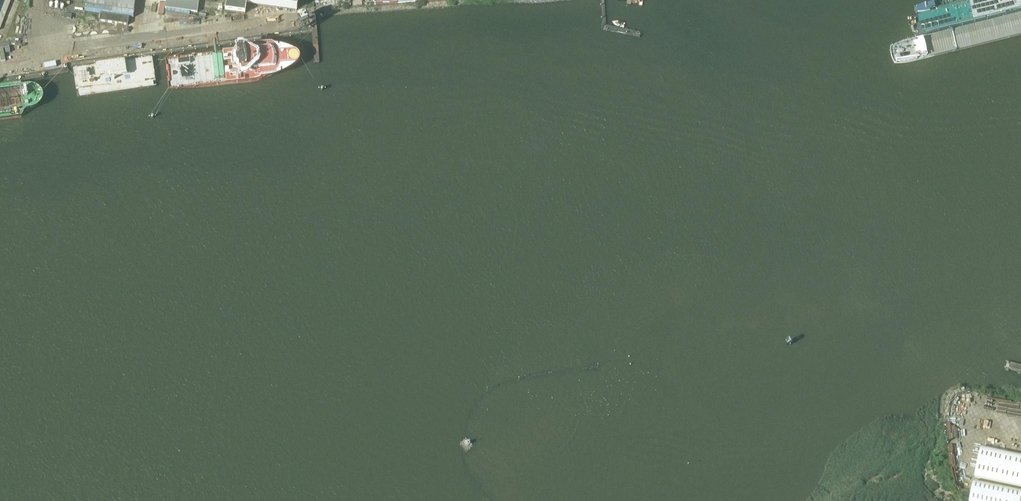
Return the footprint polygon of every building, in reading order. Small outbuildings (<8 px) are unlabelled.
[(165,8),(197,13),(199,0),(166,0),(165,8)] [(226,0),(225,11),(245,14),(246,3),(296,10),(298,0),(224,0),(226,0)] [(939,33),(1020,12),(1020,0),(992,0),(934,15),(933,19),(933,24),(935,28),(939,33)] [(128,19),(100,14),(99,21),(127,25),(128,19)] [(1020,500),(1020,492),(973,482),(969,500),(1020,500)]
